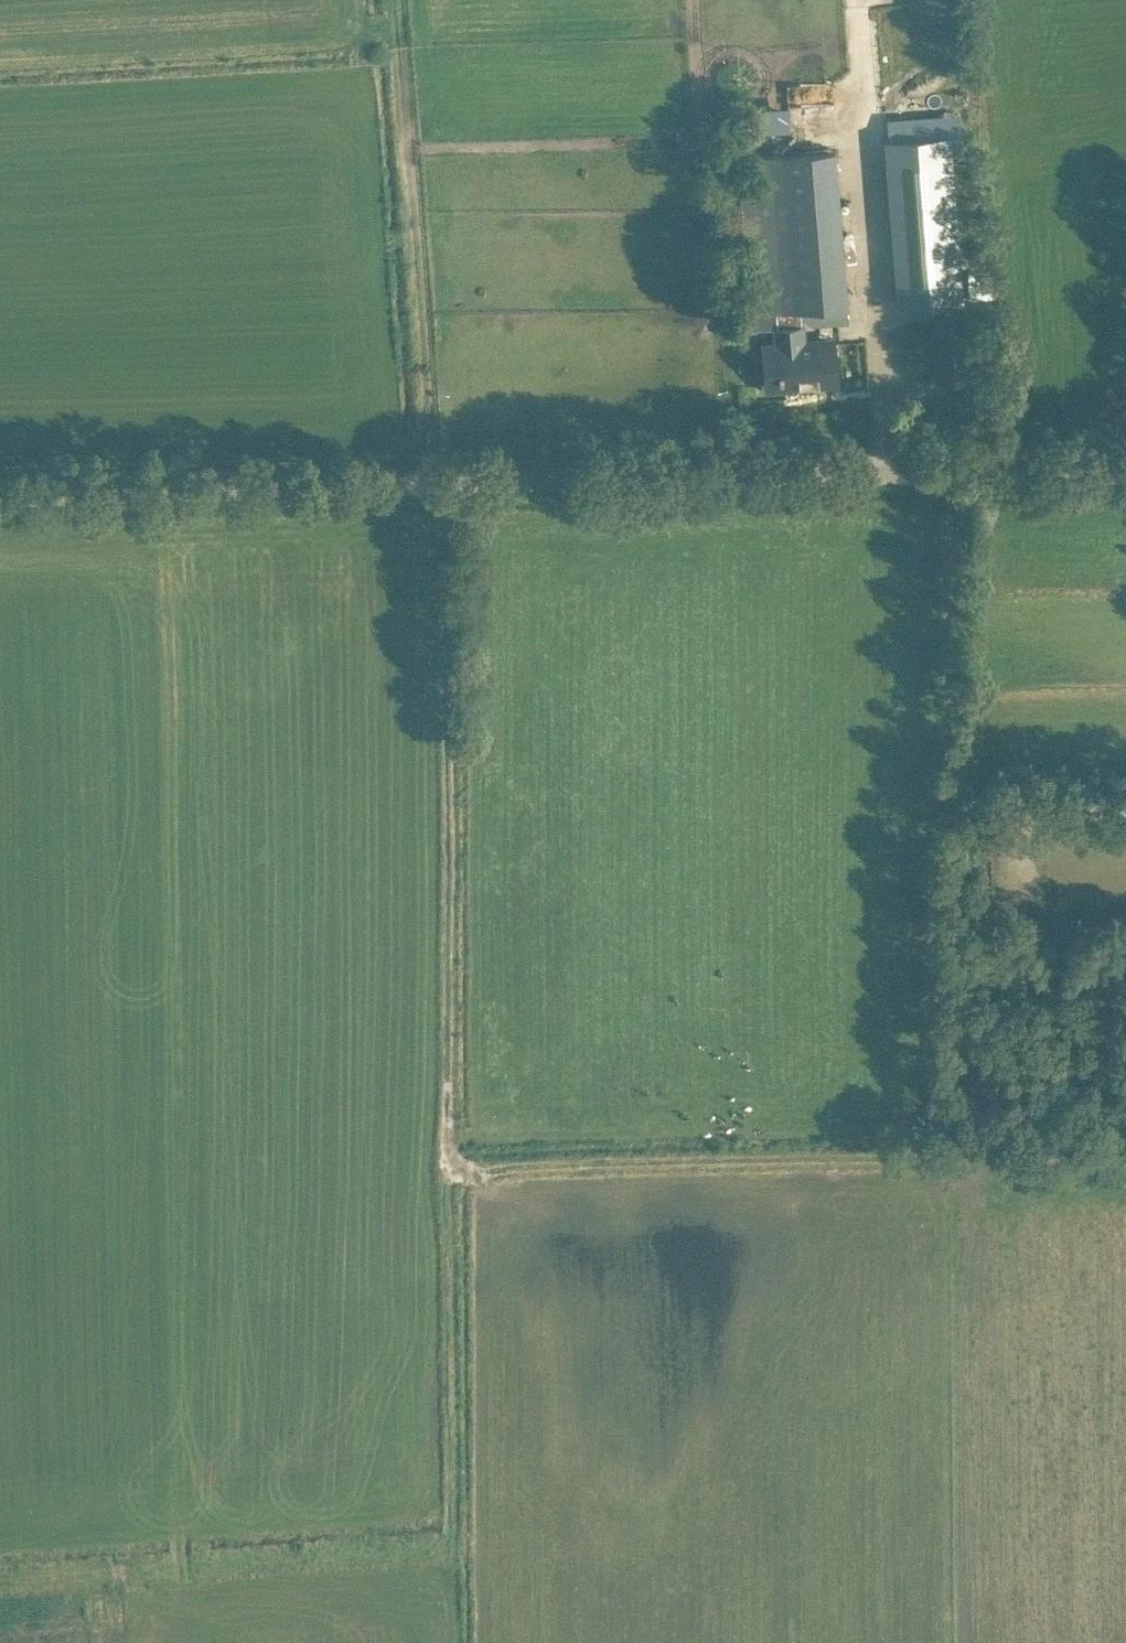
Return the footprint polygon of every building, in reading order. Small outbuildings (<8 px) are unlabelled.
[(960,136),(986,136),(985,87),(959,88),(960,136)] [(886,158),(949,153),(947,118),(907,121),(908,136),(885,138),(886,158)] [(834,150),(740,157),(753,328),(777,326),(792,325),(791,312),(800,311),(800,307),(846,304),(834,150)] [(949,153),(886,158),(898,301),(961,296),(949,153)] [(792,325),(777,326),(780,366),(778,367),(779,375),(781,375),(782,387),(816,384),(815,380),(821,380),(821,377),(831,376),(831,379),(837,378),(834,340),(803,343),(800,311),(791,312),(792,325)] [(971,375),(967,320),(932,323),(936,378),(971,375)] [(966,799),(967,808),(978,807),(977,799),(966,799)]
